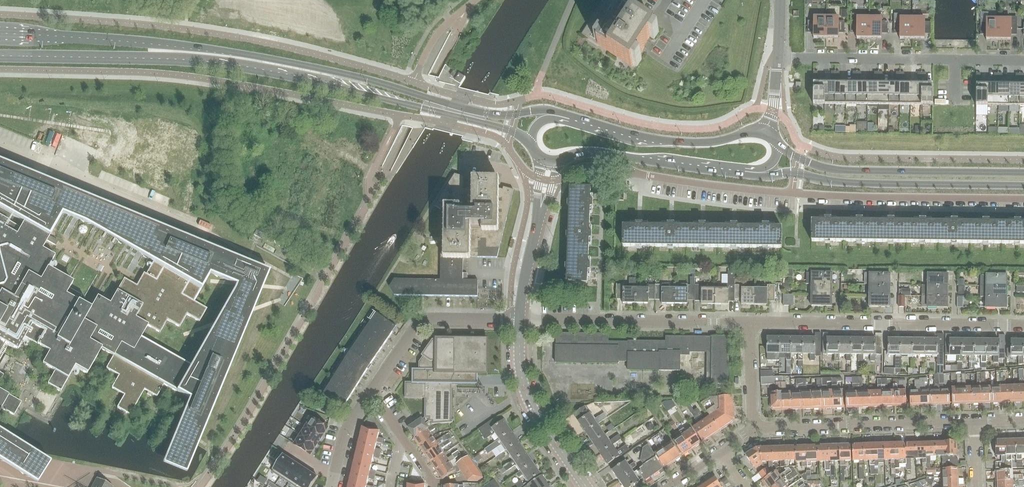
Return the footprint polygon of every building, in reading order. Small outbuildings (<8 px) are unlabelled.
[(644,47),(656,29),(612,0),(604,0),(582,34),(632,67),(644,47)] [(857,39),(869,39),(869,15),(857,15),(857,21),(851,21),(851,33),(857,33),(857,39)] [(881,15),(869,15),(869,39),(881,39),(881,34),(887,34),(887,22),(881,22),(881,15)] [(986,40),(998,40),(999,16),(986,16),(986,23),(980,23),(980,35),(986,35),(986,40)] [(999,16),(998,40),(1011,41),(1011,35),(1017,35),(1017,23),(1011,23),(1011,19),(999,19),(999,16)] [(813,39),(826,39),(826,17),(814,17),(814,21),(808,21),(807,33),(813,33),(813,39)] [(838,17),(826,17),(826,39),(838,39),(838,33),(844,33),(844,21),(838,21),(838,17)] [(900,39),(912,40),(912,18),(900,18),(900,22),(894,22),(894,34),(900,34),(900,39)] [(925,18),(912,18),(912,40),(924,40),(924,34),(930,34),(931,22),(925,22),(925,18)] [(460,81),(463,77),(453,71),(450,75),(460,81)] [(813,104),(824,104),(824,83),(813,83),(813,104)] [(835,83),(824,83),(824,104),(835,104),(835,83)] [(846,83),(835,83),(835,104),(846,104),(846,83)] [(857,83),(846,83),(846,104),(857,104),(857,83)] [(868,83),(857,83),(857,104),(867,104),(868,83)] [(878,83),(868,83),(867,104),(878,105),(878,83)] [(889,83),(878,83),(878,105),(889,105),(889,83)] [(900,83),(889,83),(889,105),(900,105),(900,83)] [(911,84),(900,83),(900,105),(911,105),(911,84)] [(922,84),(911,84),(911,105),(921,105),(922,84)] [(933,84),(922,84),(921,105),(933,105),(933,84)] [(976,106),(987,106),(987,84),(976,84),(976,106)] [(987,106),(998,106),(998,84),(987,84),(987,106)] [(998,106),(1009,106),(1009,85),(998,84),(998,106)] [(1009,106),(1020,106),(1020,85),(1009,85),(1009,106)] [(465,107),(450,133),(449,133),(449,134),(450,135),(451,135),(452,135),(452,134),(453,133),(467,111),(478,92),(478,91),(478,90),(477,90),(476,90),(476,91),(475,91),(465,107)] [(8,346),(17,351),(24,338),(49,352),(42,365),(54,372),(47,384),(60,392),(75,367),(87,374),(101,349),(113,355),(106,368),(119,375),(112,388),(124,395),(117,407),(130,415),(144,390),(148,392),(147,394),(151,396),(153,394),(157,397),(164,384),(176,391),(176,392),(189,398),(162,464),(163,464),(164,464),(186,473),(207,423),(269,271),(0,161),(0,359),(8,346)] [(467,273),(463,273),(463,260),(471,260),(471,251),(477,251),(477,257),(497,258),(513,190),(503,187),(503,188),(501,188),(501,180),(475,180),(455,174),(435,206),(441,210),(440,280),(394,279),(389,287),(394,295),(478,297),(478,280),(467,280),(467,273)] [(592,208),(593,207),(593,204),(593,202),(590,201),(590,194),(590,189),(591,189),(591,188),(576,188),(572,188),(570,188),(570,189),(569,220),(589,220),(590,215),(590,208),(592,208)] [(624,189),(618,189),(616,189),(615,200),(624,201),(624,189)] [(825,219),(825,221),(812,221),(811,236),(811,239),(811,241),(812,241),(843,241),(844,221),(831,221),(831,219),(828,219),(825,219)] [(856,219),(856,222),(844,221),(843,241),(875,242),(875,222),(863,222),(863,219),(859,219),(856,219)] [(888,219),(888,222),(875,222),(875,242),(907,242),(907,222),(894,222),(894,219),(891,219),(888,219)] [(591,239),(592,236),(592,233),(589,233),(589,226),(589,220),(569,220),(568,251),(588,252),(588,247),(589,239),(591,239)] [(920,220),(919,222),(907,222),(907,242),(938,243),(938,223),(926,222),(926,220),(923,220),(920,220)] [(951,223),(944,223),(938,223),(938,243),(970,243),(970,223),(957,223),(957,220),(954,220),(951,220),(951,223)] [(1002,223),(989,223),(989,220),(986,220),(983,220),(983,223),(970,223),(970,243),(1001,243),(1002,223)] [(1021,224),(1021,221),(1017,221),(1014,221),(1014,223),(1002,223),(1001,243),(1023,244),(1023,224),(1021,224)] [(636,224),(636,226),(624,226),(623,226),(623,241),(622,245),(623,245),(623,247),(623,246),(655,247),(655,227),(642,226),(642,224),(639,224),(636,224)] [(668,224),(668,227),(655,227),(655,247),(687,247),(687,227),(674,227),(674,224),(671,224),(668,224)] [(699,224),(699,227),(687,227),(687,247),(718,247),(718,227),(706,227),(706,224),(703,224),(699,224)] [(731,225),(731,227),(718,227),(718,247),(750,247),(750,227),(737,227),(737,225),(734,225),(731,225)] [(781,227),(781,228),(769,228),(769,225),(766,225),(763,225),(763,228),(750,227),(750,247),(781,248),(782,248),(782,246),(782,243),(782,227),(781,227)] [(80,235),(82,236),(83,236),(85,236),(86,234),(87,233),(87,231),(87,230),(86,228),(84,228),(83,227),(81,228),(80,229),(79,230),(79,232),(79,233),(79,234),(80,235)] [(590,271),(590,270),(590,267),(591,265),(588,265),(588,257),(588,252),(568,251),(567,283),(569,283),(569,284),(572,284),(587,284),(587,283),(587,278),(588,271),(590,271)] [(728,299),(734,299),(734,302),(734,300),(735,285),(735,269),(728,269),(728,283),(722,283),(722,288),(715,288),(715,304),(721,304),(721,305),(728,305),(728,299)] [(832,273),(831,273),(813,273),(806,273),(806,284),(812,284),(832,284),(831,284),(831,273),(832,273)] [(870,284),(870,285),(890,285),(890,284),(889,284),(889,274),(890,274),(889,274),(872,273),(869,273),(869,274),(871,274),(871,284),(870,284)] [(928,285),(948,285),(947,285),(948,275),(948,274),(945,274),(944,274),(930,274),(928,274),(928,275),(928,285)] [(980,286),(1007,286),(1006,286),(1006,276),(1007,276),(1007,275),(1006,275),(989,275),(981,275),(980,286)] [(616,299),(622,299),(623,299),(622,303),(623,303),(627,303),(635,303),(635,304),(636,288),(636,278),(629,278),(629,288),(623,288),(623,284),(616,284),(616,300),(616,299)] [(695,300),(695,278),(690,278),(690,285),(688,285),(688,288),(675,288),(675,304),(683,304),(687,304),(688,304),(688,300),(695,300)] [(695,301),(695,298),(701,298),(701,304),(708,304),(714,304),(715,304),(715,288),(701,288),(701,285),(700,285),(700,279),(695,279),(695,278),(695,300),(695,301)] [(832,284),(812,284),(813,284),(813,294),(831,295),(831,284),(832,284)] [(655,300),(655,285),(649,285),(649,288),(636,288),(635,304),(636,304),(636,303),(644,303),(644,304),(644,303),(648,303),(648,304),(649,304),(649,299),(655,300)] [(662,285),(655,285),(655,300),(662,300),(661,304),(662,304),(662,303),(666,303),(666,304),(666,303),(674,303),(674,304),(675,304),(675,288),(662,288),(662,285)] [(735,285),(734,300),(741,300),(741,305),(742,305),(742,304),(754,305),(754,289),(742,289),(742,285),(735,285)] [(767,302),(775,302),(775,285),(768,285),(768,289),(754,289),(754,305),(767,305),(767,302)] [(890,285),(870,285),(871,285),(871,295),(889,295),(889,285),(890,285)] [(922,285),(922,296),(928,296),(948,296),(947,296),(947,286),(948,286),(948,285),(928,285),(922,285)] [(1007,286),(980,286),(980,297),(986,297),(1007,297),(1006,297),(1006,286),(1007,287),(1007,286)] [(793,294),(783,294),(783,306),(793,306),(793,294)] [(831,295),(813,294),(811,294),(811,306),(812,306),(812,305),(821,305),(821,306),(832,306),(832,305),(831,305),(831,295),(832,295),(831,295)] [(889,295),(871,295),(869,295),(869,306),(870,306),(879,306),(879,307),(889,307),(889,306),(889,296),(890,296),(889,295)] [(927,307),(928,307),(928,306),(937,307),(948,307),(947,307),(947,297),(948,297),(948,296),(928,296),(922,296),(922,307),(927,307)] [(957,297),(957,308),(963,308),(963,301),(967,301),(967,296),(958,296),(958,297),(957,297)] [(1007,297),(986,297),(986,308),(986,307),(995,307),(996,308),(1006,308),(1006,297),(1007,297)] [(1016,298),(1016,309),(1023,309),(1023,298),(1016,298)] [(349,351),(370,365),(397,326),(375,311),(349,351)] [(556,340),(556,345),(555,345),(555,363),(556,363),(556,362),(618,363),(618,364),(618,362),(628,362),(628,370),(679,371),(680,356),(690,356),(690,346),(707,347),(706,386),(712,386),(712,384),(724,384),(728,384),(729,337),(665,336),(665,341),(636,341),(636,339),(634,339),(634,341),(628,341),(628,342),(609,341),(609,336),(603,336),(603,334),(593,334),(593,335),(587,335),(587,334),(577,333),(577,335),(572,335),(572,333),(562,333),(562,335),(556,335),(556,340)] [(820,357),(821,333),(815,333),(815,338),(803,338),(803,354),(810,354),(810,361),(815,361),(815,357),(820,357)] [(828,333),(823,333),(822,355),(834,355),(834,361),(839,361),(839,355),(840,338),(828,338),(828,333)] [(882,348),(882,334),(876,334),(875,339),(864,338),(863,355),(870,355),(870,362),(875,362),(875,355),(882,355),(882,348)] [(943,371),(943,353),(944,334),(937,334),(937,339),(925,339),(925,356),(938,356),(938,365),(938,371),(943,371)] [(999,359),(1005,359),(1005,335),(999,335),(999,340),(986,340),(986,357),(994,357),(994,363),(999,363),(999,359)] [(780,361),(780,354),(780,338),(767,337),(767,361),(780,361)] [(791,361),(791,354),(791,338),(780,338),(780,354),(786,354),(786,361),(791,361)] [(803,354),(803,338),(791,338),(791,354),(798,354),(798,361),(803,361),(803,354)] [(840,338),(839,355),(846,355),(846,361),(851,361),(851,355),(852,338),(840,338)] [(864,338),(852,338),(851,355),(858,355),(858,362),(863,362),(863,355),(864,338)] [(434,424),(452,423),(452,420),(451,420),(451,384),(478,385),(478,372),(479,372),(479,373),(480,373),(480,371),(484,372),(484,373),(485,373),(485,367),(486,367),(486,345),(485,339),(485,340),(480,340),(480,339),(480,340),(457,340),(457,339),(456,339),(456,344),(438,344),(438,340),(432,340),(421,355),(423,357),(419,362),(419,369),(412,369),(412,382),(405,382),(405,398),(425,398),(425,415),(429,415),(429,422),(432,422),(432,424),(434,424)] [(901,355),(901,339),(888,339),(888,355),(895,355),(895,368),(896,368),(900,368),(901,355)] [(901,339),(901,355),(913,355),(913,339),(901,339)] [(913,339),(913,355),(925,356),(925,339),(913,339)] [(962,356),(962,340),(951,339),(950,339),(950,345),(950,348),(945,348),(945,356),(949,356),(957,356),(957,363),(962,363),(962,356)] [(974,340),(962,340),(962,356),(969,356),(969,363),(974,363),(974,356),(974,340)] [(986,363),(986,357),(986,340),(974,340),(974,356),(981,356),(981,363),(986,363)] [(1018,357),(1018,365),(1023,364),(1023,357),(1023,340),(1011,340),(1011,357),(1018,357)] [(370,365),(349,351),(320,394),(343,408),(367,369),(370,365)] [(952,388),(952,403),(953,403),(953,404),(960,404),(959,403),(962,403),(961,374),(961,372),(957,373),(957,379),(957,388),(952,388)] [(977,387),(971,387),(972,403),(979,403),(979,402),(982,402),(981,380),(981,373),(977,373),(977,387)] [(935,375),(935,389),(930,390),(930,405),(937,405),(937,404),(940,404),(939,374),(935,375)] [(950,399),(950,388),(944,389),(944,384),(939,384),(939,374),(940,404),(943,403),(943,404),(950,404),(950,399)] [(965,374),(961,374),(962,403),(964,403),(965,404),(972,403),(971,387),(966,387),(965,374)] [(782,377),(773,377),(761,377),(761,385),(776,384),(776,392),(770,392),(771,408),(773,409),(782,409),(780,382),(783,382),(782,377)] [(845,392),(846,402),(846,407),(846,408),(855,407),(855,406),(858,406),(857,377),(852,377),(852,386),(853,386),(853,392),(845,392)] [(870,407),(869,391),(862,392),(861,386),(863,386),(862,377),(857,377),(858,406),(861,406),(861,407),(870,407)] [(817,391),(812,391),(812,409),(820,409),(820,408),(822,407),(821,378),(816,378),(817,391)] [(826,382),(831,382),(832,382),(832,378),(821,378),(822,407),(825,407),(825,408),(833,408),(833,407),(832,390),(831,390),(827,390),(827,386),(826,386),(826,382)] [(841,378),(832,378),(832,382),(831,382),(831,386),(837,386),(837,383),(843,382),(843,379),(841,378)] [(927,383),(927,378),(919,379),(919,380),(920,404),(923,404),(923,405),(930,405),(930,390),(925,390),(925,383),(927,383)] [(1013,386),(1012,386),(1013,401),(1014,401),(1014,402),(1021,402),(1021,401),(1023,401),(1023,378),(1019,379),(1019,386),(1013,386)] [(801,379),(801,386),(802,408),(805,408),(805,409),(812,409),(812,391),(807,391),(807,379),(801,379)] [(877,391),(869,391),(870,407),(879,407),(879,406),(882,405),(881,379),(877,379),(877,391)] [(894,406),(894,405),(894,391),(893,391),(886,391),(885,385),(886,385),(886,379),(881,379),(882,405),(885,405),(885,406),(894,406)] [(906,390),(901,391),(898,391),(898,388),(906,388),(905,379),(893,379),(893,381),(895,381),(895,384),(893,384),(893,391),(894,391),(894,405),(896,405),(897,406),(906,406),(906,405),(906,390)] [(914,390),(909,390),(910,406),(917,405),(917,404),(920,404),(919,380),(919,379),(915,379),(915,380),(915,390),(914,390)] [(1000,379),(997,379),(997,386),(991,387),(991,403),(999,402),(999,401),(1001,401),(1000,379)] [(1005,379),(1000,379),(1001,401),(1004,401),(1004,402),(1011,402),(1011,401),(1013,401),(1012,386),(1010,386),(1005,386),(1005,379)] [(981,380),(982,402),(984,402),(984,403),(991,403),(991,387),(986,387),(985,380),(981,380)] [(792,410),(791,391),(786,392),(786,382),(783,382),(780,382),(782,409),(784,409),(784,410),(792,410)] [(802,408),(801,386),(796,387),(796,391),(791,391),(792,410),(799,409),(799,408),(802,408)] [(831,386),(831,390),(832,390),(833,407),(835,407),(835,408),(843,408),(843,407),(843,390),(838,390),(837,386),(831,386)] [(1,408),(14,415),(21,402),(0,390),(0,411),(1,408)] [(733,413),(733,396),(710,398),(702,404),(707,412),(706,412),(709,417),(710,416),(720,431),(733,422),(734,419),(734,413),(733,413)] [(672,401),(660,402),(666,411),(675,405),(672,401)] [(710,416),(709,417),(705,419),(694,402),(690,405),(693,410),(694,410),(711,435),(713,434),(714,435),(720,431),(710,416)] [(574,414),(579,421),(578,421),(586,432),(597,424),(598,425),(607,418),(604,413),(594,420),(585,406),(574,414)] [(698,424),(693,427),(703,442),(709,438),(709,437),(711,435),(694,410),(693,410),(690,413),(698,424)] [(422,418),(408,428),(415,438),(419,435),(432,425),(432,424),(432,422),(429,422),(429,415),(425,415),(425,417),(422,419),(422,418)] [(305,421),(302,425),(306,427),(321,437),(327,428),(312,418),(309,423),(305,421)] [(478,429),(485,439),(495,433),(499,438),(500,439),(511,432),(503,421),(497,425),(493,419),(484,426),(478,429)] [(586,432),(593,443),(604,435),(598,425),(597,424),(586,432)] [(609,432),(615,429),(612,424),(606,427),(609,432)] [(419,435),(415,438),(416,439),(415,440),(417,443),(418,443),(420,446),(434,437),(430,432),(435,429),(432,425),(419,435)] [(299,429),(296,433),(300,436),(315,446),(321,437),(306,427),(303,432),(299,429)] [(359,438),(377,442),(383,443),(384,439),(378,437),(379,431),(362,427),(359,438)] [(701,442),(691,428),(686,432),(684,428),(679,431),(691,449),(694,447),(694,448),(701,443),(700,443),(701,442)] [(32,481),(34,483),(37,484),(37,483),(38,482),(51,462),(0,430),(0,461),(32,481)] [(677,438),(673,441),(682,455),(683,456),(690,451),(689,450),(691,449),(679,431),(675,434),(677,438)] [(502,444),(507,450),(518,442),(511,432),(500,439),(499,438),(494,442),(497,447),(502,444)] [(655,437),(672,462),(674,460),(675,461),(681,457),(680,456),(671,442),(666,445),(659,434),(655,437)] [(612,446),(621,439),(618,435),(609,441),(604,435),(593,443),(600,453),(612,446)] [(300,436),(295,445),(310,454),(315,446),(300,436)] [(426,454),(444,442),(446,441),(447,441),(445,437),(437,442),(434,437),(420,446),(422,449),(422,450),(424,453),(425,453),(426,454)] [(654,454),(656,457),(663,468),(664,467),(664,468),(670,464),(670,463),(672,462),(655,437),(651,440),(659,450),(654,453),(654,454)] [(380,454),(381,450),(375,448),(377,442),(359,438),(357,449),(380,454)] [(996,463),(996,469),(1007,468),(1006,439),(1003,439),(1003,438),(995,439),(995,440),(996,456),(1001,456),(1002,462),(996,463)] [(1006,439),(1007,468),(1012,468),(1011,456),(1016,456),(1015,438),(1008,438),(1008,439),(1006,439)] [(1019,438),(1019,439),(1016,439),(1016,438),(1015,438),(1016,456),(1016,460),(1021,460),(1021,456),(1023,456),(1023,438),(1019,438)] [(943,440),(936,441),(936,457),(942,456),(942,462),(947,462),(945,441),(944,441),(943,441),(943,440)] [(956,455),(957,455),(956,441),(958,441),(958,440),(948,440),(948,441),(945,441),(947,462),(947,466),(958,466),(958,459),(956,459),(956,455)] [(446,441),(444,442),(426,454),(427,455),(426,457),(428,459),(429,459),(431,462),(445,453),(442,449),(449,444),(447,441),(446,441)] [(911,470),(911,458),(916,457),(915,441),(908,442),(908,443),(905,443),(906,459),(905,459),(906,464),(906,470),(907,470),(911,470)] [(926,471),(926,469),(925,442),(923,442),(923,441),(915,441),(916,457),(922,457),(922,471),(926,471)] [(925,442),(926,469),(930,469),(930,457),(936,457),(936,441),(928,441),(928,442),(925,442)] [(525,453),(518,442),(507,450),(514,460),(525,453)] [(876,444),(873,444),(874,466),(878,466),(878,460),(884,460),(884,442),(876,443),(876,444)] [(891,442),(884,442),(884,460),(891,460),(891,474),(895,474),(894,443),(892,443),(891,442)] [(897,443),(894,443),(895,474),(899,474),(899,465),(906,464),(905,459),(906,459),(905,443),(905,442),(897,442),(897,443)] [(852,444),(853,461),(859,461),(860,465),(859,466),(859,480),(864,480),(864,475),(864,461),(863,444),(860,444),(860,443),(852,443),(852,444)] [(863,443),(863,444),(864,461),(869,461),(870,470),(871,475),(874,475),(874,469),(874,466),(873,444),(871,444),(871,443),(863,443)] [(641,454),(656,457),(654,454),(654,453),(648,444),(643,448),(642,449),(641,454)] [(830,471),(829,445),(827,445),(827,444),(819,445),(819,446),(819,462),(825,462),(825,471),(826,471),(830,471)] [(840,462),(840,445),(840,444),(832,444),(832,445),(829,445),(830,471),(830,476),(830,481),(835,481),(835,462),(840,462)] [(840,445),(840,462),(840,476),(841,482),(845,481),(844,470),(846,470),(845,461),(851,461),(850,445),(850,444),(842,444),(842,445),(840,445)] [(600,453),(608,464),(629,450),(626,445),(616,452),(612,446),(600,453)] [(783,447),(784,467),(788,466),(788,462),(795,461),(796,461),(795,445),(786,446),(786,447),(783,447)] [(803,445),(795,445),(796,461),(795,461),(795,462),(795,463),(801,463),(801,467),(806,467),(806,446),(803,446),(803,445)] [(809,446),(806,446),(806,467),(812,467),(812,463),(817,462),(817,446),(816,446),(816,445),(808,445),(809,446)] [(760,447),(761,461),(762,463),(763,463),(763,462),(769,462),(769,468),(773,468),(773,462),(772,447),(769,447),(769,446),(760,447)] [(772,446),(772,447),(773,462),(780,462),(780,467),(784,467),(783,447),(781,447),(781,446),(772,446)] [(752,450),(746,455),(752,465),(755,468),(759,465),(762,471),(766,468),(763,463),(762,463),(761,461),(760,447),(752,450)] [(372,463),(373,457),(379,459),(380,454),(357,449),(354,459),(372,463)] [(458,451),(452,455),(455,459),(461,455),(458,451)] [(436,469),(437,471),(450,462),(451,462),(455,459),(452,455),(448,458),(445,453),(431,462),(433,465),(433,467),(435,469),(436,469)] [(502,453),(496,456),(499,461),(505,457),(502,453)] [(507,472),(517,465),(521,471),(533,463),(525,453),(514,460),(504,467),(506,471),(507,472)] [(656,457),(641,454),(640,460),(644,465),(656,457)] [(282,455),(271,471),(280,477),(291,460),(282,455)] [(468,481),(478,481),(483,478),(468,456),(463,459),(457,463),(461,470),(468,481)] [(642,478),(644,481),(663,468),(656,457),(644,465),(638,469),(638,470),(637,471),(642,478)] [(375,476),(376,471),(370,470),(372,463),(354,459),(352,470),(375,476)] [(291,460),(280,477),(289,483),(300,466),(291,460)] [(625,461),(612,470),(619,481),(632,471),(631,469),(636,466),(634,463),(629,466),(625,461)] [(442,478),(443,479),(455,471),(455,470),(457,473),(461,470),(457,463),(456,464),(456,465),(454,467),(451,462),(450,462),(437,471),(439,473),(439,475),(440,477),(442,478)] [(524,475),(529,482),(540,474),(533,463),(521,471),(516,474),(519,478),(524,475)] [(289,483),(295,486),(299,486),(309,472),(300,466),(289,483)] [(762,471),(758,473),(759,474),(762,478),(766,476),(771,472),(767,467),(766,468),(762,471)] [(767,477),(763,480),(762,481),(766,486),(767,486),(768,486),(770,486),(785,476),(786,477),(795,470),(793,468),(784,468),(786,470),(779,475),(776,471),(767,477)] [(958,468),(930,469),(926,469),(926,471),(926,473),(943,473),(943,478),(958,478),(958,471),(957,471),(957,468),(958,468)] [(366,485),(368,478),(374,480),(375,476),(352,470),(349,481),(366,485)] [(795,470),(786,477),(785,476),(770,486),(787,486),(784,483),(788,480),(790,480),(798,475),(795,470)] [(1012,476),(1012,470),(996,471),(995,471),(995,479),(996,479),(996,481),(1018,480),(1023,480),(1023,477),(1023,476),(1012,476)] [(642,478),(637,471),(634,473),(632,471),(619,481),(623,486),(632,486),(640,481),(639,480),(642,478)] [(299,486),(311,486),(317,477),(309,472),(299,486)] [(548,486),(541,476),(525,486),(547,486),(548,486)] [(706,482),(709,486),(721,486),(717,480),(714,476),(708,480),(708,481),(706,482)] [(651,477),(646,481),(649,486),(654,482),(651,477)] [(113,486),(97,478),(92,486),(113,486)] [(942,486),(958,486),(959,486),(958,478),(943,478),(943,484),(942,484),(941,486),(942,486)]
